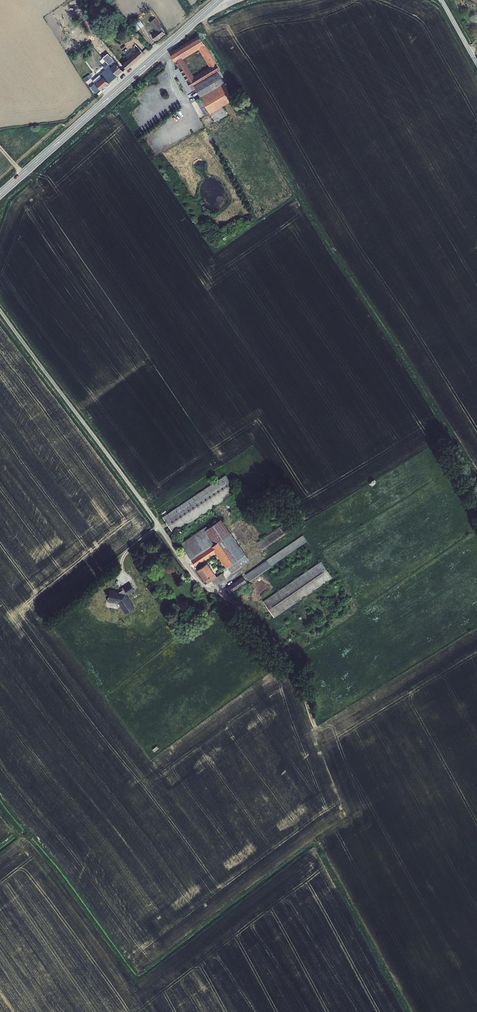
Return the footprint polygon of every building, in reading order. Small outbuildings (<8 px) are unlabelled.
[(144,25),(138,19),(131,25),(136,32),(144,25)] [(161,29),(162,28),(155,19),(150,22),(157,31),(152,36),(155,40),(164,33),(161,29)] [(106,31),(101,25),(94,30),(99,37),(106,31)] [(180,48),(185,56),(199,48),(211,67),(193,78),(181,58),(176,50),(170,54),(189,83),(194,80),(197,84),(217,72),(220,71),(199,37),(180,48)] [(99,48),(92,39),(89,42),(91,44),(96,51),(99,48)] [(180,48),(176,50),(181,58),(185,56),(180,48)] [(144,55),(139,49),(122,64),(126,69),(127,70),(144,55)] [(109,60),(104,54),(101,56),(109,67),(117,76),(126,69),(122,64),(118,60),(115,63),(111,58),(109,60)] [(117,76),(109,67),(92,81),(101,91),(117,76)] [(217,72),(197,84),(194,80),(189,83),(193,90),(196,88),(201,98),(196,100),(205,116),(234,99),(217,72)] [(215,122),(227,116),(225,112),(213,118),(215,122)] [(161,514),(173,533),(236,491),(226,475),(168,514),(166,511),(161,514)] [(207,526),(181,544),(195,566),(214,553),(215,554),(216,553),(231,573),(249,560),(221,519),(208,528),(207,526)] [(292,519),(257,542),(262,550),(297,526),(292,519)] [(303,535),(246,575),(250,580),(307,541),(303,535)] [(321,562),(263,602),(274,617),(332,577),(321,562)] [(198,569),(207,583),(212,580),(215,585),(225,578),(222,573),(216,577),(207,563),(198,569)] [(243,577),(227,588),(230,593),(246,582),(243,577)] [(110,591),(108,601),(114,603),(114,602),(119,603),(121,606),(120,606),(125,614),(135,608),(128,598),(126,596),(125,597),(124,595),(125,595),(127,593),(128,595),(135,590),(130,584),(123,588),(124,589),(119,593),(116,592),(116,591),(111,590),(111,591),(110,591)]
